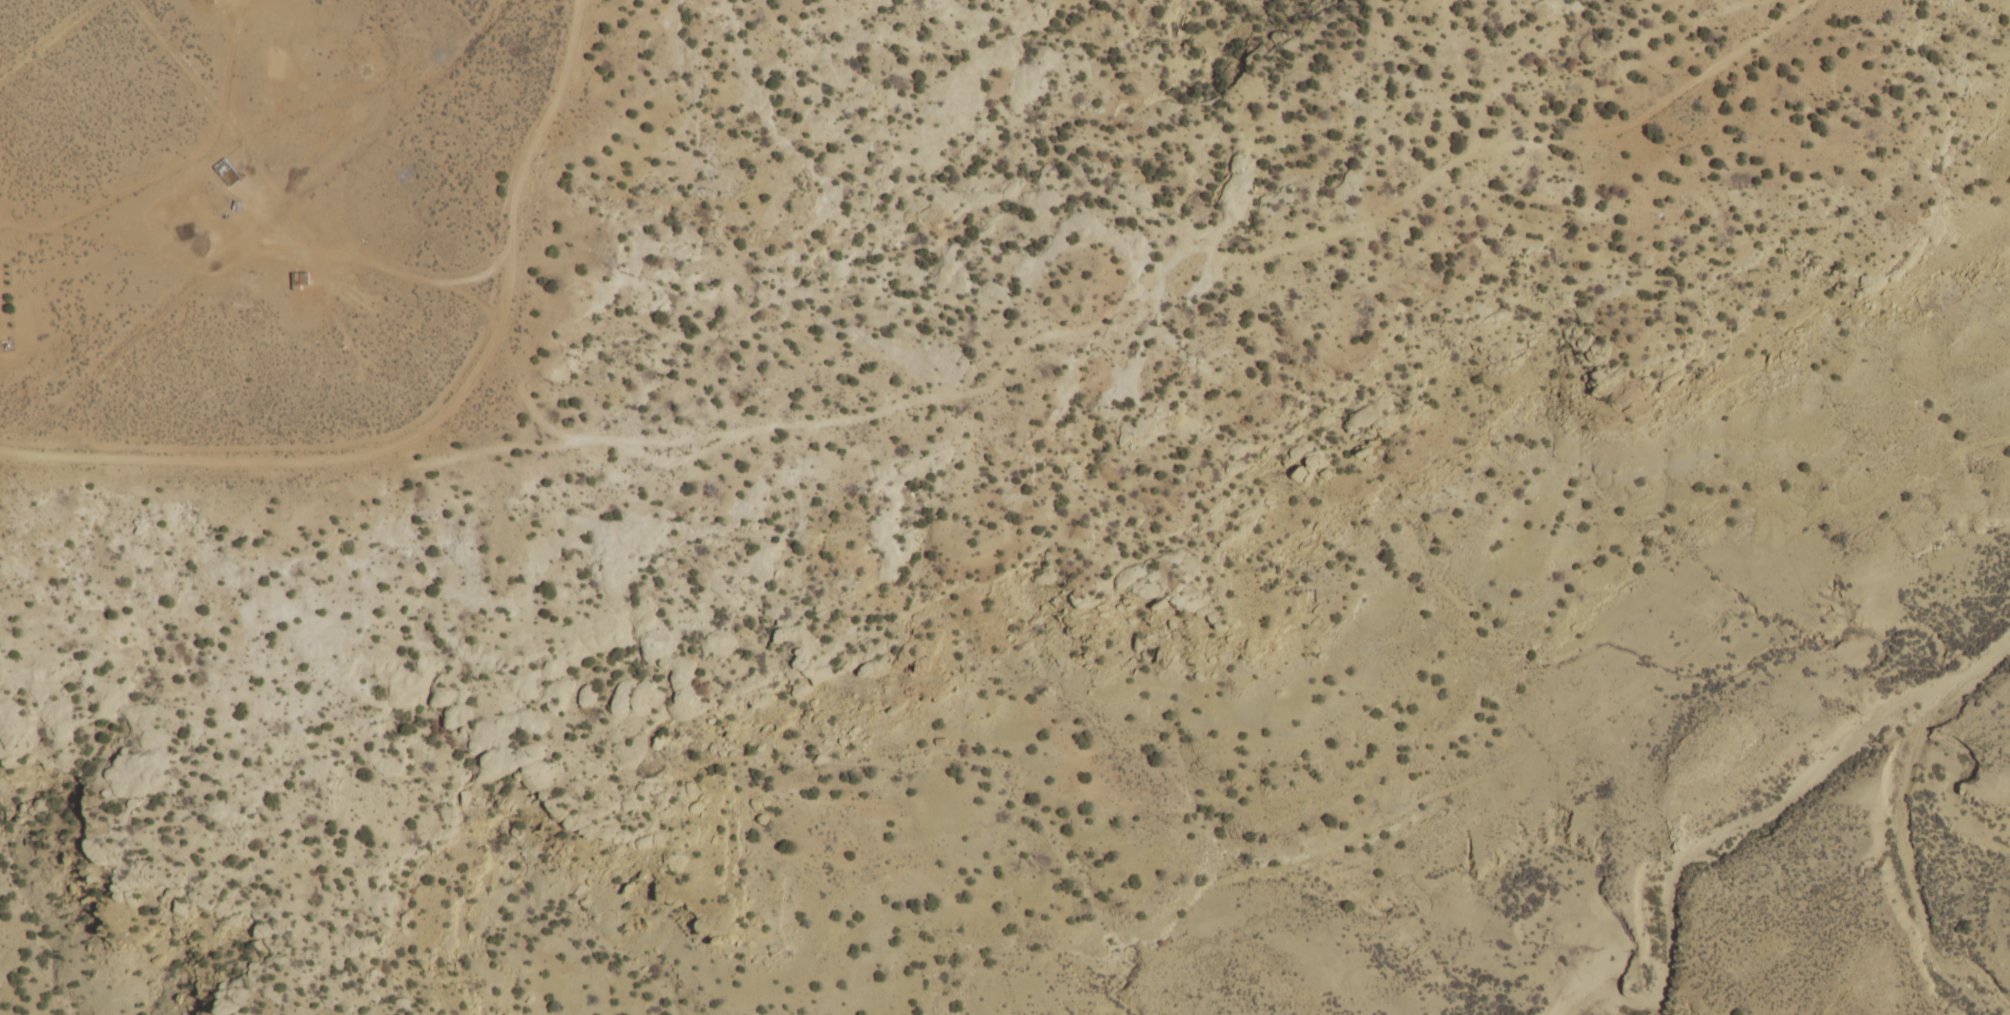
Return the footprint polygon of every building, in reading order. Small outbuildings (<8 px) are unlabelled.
[(174,241),(188,238),(185,223),(171,226),(174,241)] [(304,287),(303,272),(289,273),(289,288),(304,287)]
